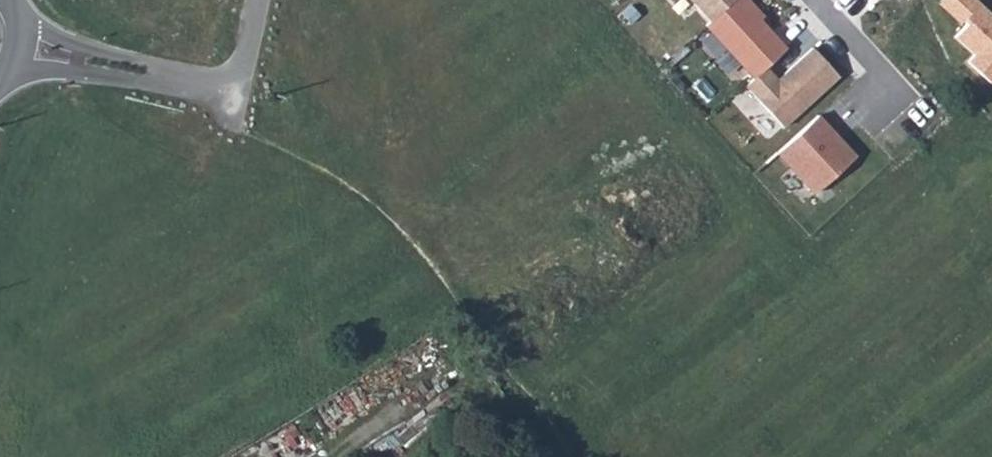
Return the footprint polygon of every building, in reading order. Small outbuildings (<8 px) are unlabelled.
[(709,22),(733,0),(689,0),(709,22)] [(705,25),(753,79),(765,68),(786,49),(760,19),(763,17),(748,0),(733,0),(709,22),(705,25)] [(935,0),(961,23),(951,34),(979,60),(970,70),(988,85),(991,80),(991,18),(972,0),(936,0),(935,0)] [(777,80),(765,68),(753,79),(744,85),(782,127),(838,77),(812,48),(777,80)] [(818,115),(776,152),(814,194),(856,156),(837,136),(830,135),(827,131),(830,128),(818,115)]
